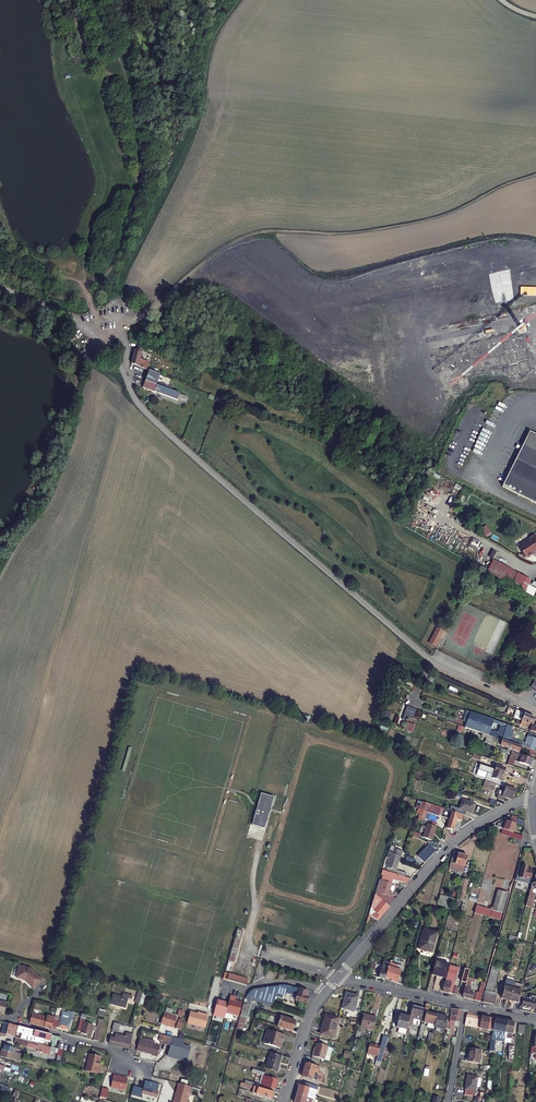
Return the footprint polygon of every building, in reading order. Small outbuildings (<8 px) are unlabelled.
[(138,367),(139,363),(142,351),(136,349),(134,351),(131,364),(138,367)] [(145,381),(156,385),(157,381),(158,380),(160,375),(149,371),(145,381)] [(159,390),(158,393),(177,400),(177,398),(185,401),(183,406),(185,407),(189,398),(165,388),(156,385),(145,381),(142,388),(154,393),(154,391),(156,388),(159,390)] [(530,432),(504,488),(535,503),(535,435),(530,432)] [(485,536),(491,532),(486,524),(480,528),(485,536)] [(535,536),(533,535),(530,538),(529,540),(519,546),(519,548),(525,558),(527,558),(534,554),(533,553),(535,551),(535,552),(535,537),(535,536)] [(486,562),(482,559),(478,566),(482,569),(486,562)] [(486,571),(503,581),(507,574),(510,569),(493,559),(490,564),(486,571)] [(518,573),(515,578),(511,585),(524,592),(528,586),(531,581),(518,573)] [(524,592),(529,595),(532,588),(528,586),(524,592)] [(462,603),(444,647),(466,656),(483,611),(462,603)] [(443,632),(437,628),(429,643),(435,646),(440,637),(443,632)] [(426,683),(428,673),(422,672),(420,681),(426,683)] [(413,717),(416,709),(406,705),(401,718),(404,719),(406,715),(413,717)] [(518,711),(509,707),(505,716),(515,719),(520,721),(523,713),(518,711)] [(383,708),(380,717),(388,720),(392,711),(383,708)] [(464,727),(489,736),(494,721),(469,712),(464,727)] [(535,719),(523,713),(520,721),(521,721),(532,725),(535,719)] [(406,721),(403,729),(412,732),(415,724),(406,721)] [(532,725),(521,721),(520,725),(530,728),(529,731),(535,734),(535,726),(532,725)] [(528,733),(527,737),(524,745),(521,745),(508,740),(512,727),(506,725),(501,740),(520,747),(530,750),(535,752),(535,749),(535,735),(528,733)] [(512,753),(518,755),(520,747),(501,740),(493,738),(492,741),(501,744),(500,746),(513,750),(512,753)] [(132,748),(129,747),(122,771),(125,772),(132,748)] [(519,763),(530,767),(532,759),(518,755),(512,753),(508,766),(512,767),(515,758),(520,760),(519,763)] [(489,774),(488,774),(487,778),(492,780),(492,779),(494,780),(494,781),(499,782),(501,774),(503,775),(505,769),(496,766),(494,772),(490,771),(489,774)] [(484,779),(482,786),(493,790),(496,783),(484,779)] [(499,793),(498,795),(503,797),(511,800),(512,795),(514,796),(516,791),(506,787),(504,792),(497,790),(497,793),(499,793)] [(274,797),(261,793),(257,805),(258,805),(257,810),(256,810),(251,825),(264,829),(269,814),(268,813),(269,808),(270,809),(274,797)] [(447,805),(439,803),(437,807),(444,809),(452,811),(453,812),(455,808),(459,809),(462,800),(450,796),(447,805)] [(430,814),(426,813),(429,804),(423,803),(418,821),(424,822),(425,819),(428,820),(430,814)] [(454,830),(459,814),(453,812),(452,811),(450,819),(449,821),(448,826),(447,829),(454,830)] [(509,822),(506,821),(506,823),(503,830),(504,830),(507,831),(513,833),(518,818),(511,816),(509,822)] [(503,830),(506,823),(502,821),(501,824),(499,823),(497,828),(498,828),(503,830)] [(426,823),(421,836),(432,839),(436,826),(426,823)] [(506,836),(514,839),(521,841),(522,837),(513,833),(507,831),(506,836)] [(407,857),(413,859),(418,843),(412,841),(407,857)] [(387,858),(390,859),(387,868),(395,870),(396,870),(400,857),(395,855),(388,853),(387,858)] [(450,863),(458,865),(464,867),(467,856),(452,853),(450,863)] [(448,869),(456,871),(458,865),(450,863),(448,869)] [(525,879),(528,880),(530,880),(532,871),(527,870),(528,868),(519,866),(516,878),(524,880),(525,879)] [(388,883),(389,879),(392,880),(408,884),(411,879),(406,878),(394,874),(382,871),(380,877),(383,877),(382,882),(383,882),(388,883)] [(462,879),(457,900),(459,900),(462,901),(464,897),(468,881),(462,879)] [(375,895),(378,898),(389,907),(395,900),(390,899),(391,894),(389,893),(391,884),(388,883),(383,882),(382,882),(379,881),(375,895)] [(532,885),(532,886),(528,900),(527,904),(530,905),(534,890),(535,889),(535,884),(532,885)] [(502,913),(508,893),(499,890),(492,910),(502,913)] [(454,898),(440,894),(436,906),(441,907),(441,905),(447,907),(449,901),(453,902),(454,898)] [(374,897),(366,923),(370,924),(372,918),(376,922),(388,908),(374,897)] [(479,915),(484,916),(486,908),(476,905),(474,913),(479,915)] [(502,913),(492,910),(486,908),(484,916),(499,921),(502,913)] [(446,927),(453,928),(454,915),(447,914),(446,927)] [(432,953),(438,933),(424,929),(418,949),(432,953)] [(237,952),(242,935),(236,934),(231,950),(237,952)] [(231,950),(228,961),(234,963),(237,952),(231,950)] [(373,960),(368,975),(371,976),(373,970),(374,970),(376,965),(380,966),(381,963),(377,961),(377,960),(374,959),(373,960)] [(389,967),(397,969),(398,965),(395,964),(396,962),(393,960),(392,961),(391,961),(390,962),(389,967)] [(390,962),(384,961),(379,978),(385,980),(385,978),(389,967),(390,962)] [(449,968),(450,966),(435,962),(432,975),(446,979),(447,974),(448,972),(448,970),(449,968)] [(41,978),(29,967),(19,965),(16,976),(22,978),(23,977),(24,977),(25,977),(25,980),(33,987),(41,978)] [(458,971),(459,968),(450,966),(449,968),(448,970),(448,972),(447,974),(446,979),(444,987),(442,992),(452,994),(455,984),(457,976),(458,971)] [(391,981),(397,983),(401,970),(397,969),(389,967),(385,978),(391,980),(391,981)] [(247,985),(249,980),(225,973),(223,979),(247,985)] [(463,976),(458,993),(462,995),(467,978),(463,976)] [(462,997),(472,1000),(474,994),(470,993),(471,988),(469,987),(471,982),(474,983),(475,980),(467,978),(462,995),(462,997)] [(478,1002),(480,1002),(481,998),(485,983),(482,982),(478,993),(477,992),(474,1001),(478,1002)] [(277,993),(279,985),(255,989),(253,990),(252,990),(250,991),(249,992),(247,994),(245,999),(251,1000),(253,1001),(259,1003),(272,1007),(277,993)] [(298,989),(288,986),(279,985),(277,993),(286,996),(287,994),(296,996),(298,989)] [(504,986),(501,998),(510,1000),(513,989),(504,986)] [(298,989),(296,996),(295,1001),(306,1004),(308,998),(306,997),(308,992),(298,989)] [(513,989),(510,1000),(518,1003),(520,995),(521,991),(513,989)] [(143,990),(139,1003),(144,1005),(147,991),(143,990)] [(122,996),(114,993),(111,1004),(125,1008),(128,997),(132,999),(133,994),(124,992),(122,996)] [(493,1005),(496,994),(493,993),(489,992),(489,994),(485,994),(483,1003),(493,1005)] [(524,999),(526,993),(520,995),(518,1003),(523,1004),(522,1006),(535,1009),(535,1011),(535,998),(531,996),(530,1000),(524,999)] [(347,994),(343,1009),(355,1012),(359,997),(347,994)] [(236,997),(230,996),(229,1003),(226,1012),(239,1016),(242,1003),(235,1001),(236,997)] [(245,999),(240,1016),(247,1018),(251,1000),(245,999)] [(215,1010),(226,1014),(229,1003),(217,1000),(215,1010)] [(427,1012),(424,1022),(429,1023),(431,1024),(435,1025),(437,1015),(428,1013),(430,1005),(427,1004),(425,1012),(427,1012)] [(406,1033),(409,1034),(410,1028),(411,1028),(413,1019),(420,1021),(424,1009),(413,1007),(410,1018),(407,1030),(406,1033)] [(452,1026),(458,1027),(461,1011),(452,1010),(449,1023),(447,1030),(451,1031),(452,1026)] [(165,1012),(162,1023),(175,1027),(178,1016),(165,1012)] [(205,1028),(208,1015),(204,1014),(203,1015),(190,1012),(187,1024),(205,1028)] [(54,1018),(55,1017),(47,1015),(46,1017),(32,1013),(30,1023),(44,1027),(47,1028),(47,1026),(52,1027),(52,1026),(54,1018)] [(68,1016),(62,1014),(58,1027),(69,1030),(72,1019),(68,1018),(68,1016)] [(333,1038),(338,1019),(326,1015),(321,1035),(333,1038)] [(396,1027),(399,1028),(407,1030),(410,1018),(399,1015),(396,1027)] [(435,1025),(434,1027),(447,1031),(447,1030),(449,1023),(450,1018),(437,1015),(435,1025)] [(480,1028),(487,1030),(490,1017),(486,1016),(485,1017),(482,1016),(482,1018),(467,1015),(465,1024),(466,1024),(470,1025),(470,1026),(479,1029),(480,1028)] [(240,1016),(237,1029),(246,1031),(250,1018),(247,1018),(240,1016)] [(281,1016),(278,1027),(292,1032),(296,1020),(281,1016)] [(97,1027),(96,1032),(94,1040),(99,1041),(104,1020),(99,1019),(97,1027)] [(375,1022),(363,1019),(361,1028),(373,1031),(375,1022)] [(491,1040),(489,1052),(492,1053),(493,1047),(494,1043),(497,1020),(495,1019),(491,1040)] [(507,1022),(500,1020),(497,1037),(504,1038),(507,1022)] [(1,1034),(6,1035),(9,1023),(4,1022),(1,1034)] [(112,1030),(118,1031),(120,1024),(114,1022),(112,1030)] [(504,1038),(505,1039),(512,1040),(512,1037),(515,1023),(507,1022),(504,1038)] [(14,1037),(17,1025),(14,1024),(9,1023),(6,1035),(10,1037),(14,1037)] [(77,1031),(91,1034),(92,1031),(93,1026),(94,1025),(83,1023),(82,1027),(79,1026),(77,1031)] [(23,1034),(22,1039),(32,1041),(35,1030),(28,1028),(19,1026),(17,1032),(23,1034)] [(32,1041),(36,1042),(37,1037),(41,1038),(50,1041),(52,1035),(50,1034),(35,1030),(32,1041)] [(284,1035),(269,1030),(267,1035),(283,1039),(284,1035)] [(109,1043),(129,1048),(133,1035),(127,1033),(126,1036),(116,1034),(115,1038),(111,1036),(109,1043)] [(53,1040),(56,1041),(54,1049),(59,1050),(61,1038),(54,1035),(53,1040)] [(265,1044),(280,1048),(283,1039),(267,1035),(265,1044)] [(28,1042),(19,1039),(15,1038),(13,1044),(27,1048),(27,1047),(28,1042)] [(155,1042),(140,1038),(137,1050),(158,1055),(160,1049),(153,1048),(155,1042)] [(179,1039),(175,1038),(172,1047),(171,1047),(168,1057),(186,1062),(190,1048),(182,1046),(183,1040),(179,1039)] [(380,1066),(387,1043),(381,1041),(380,1047),(369,1044),(367,1054),(376,1057),(375,1060),(376,1060),(375,1065),(380,1066)] [(37,1050),(37,1052),(45,1054),(48,1047),(32,1042),(28,1042),(27,1047),(37,1050)] [(312,1056),(324,1060),(327,1047),(316,1043),(314,1052),(313,1052),(312,1056)] [(19,1054),(14,1053),(15,1049),(3,1046),(0,1056),(11,1059),(12,1057),(18,1059),(19,1054)] [(55,1063),(60,1064),(64,1051),(59,1050),(55,1063)] [(479,1064),(482,1051),(470,1050),(468,1056),(470,1057),(469,1062),(479,1064)] [(277,1072),(280,1060),(281,1056),(270,1053),(266,1069),(277,1072)] [(86,1071),(98,1074),(100,1067),(99,1066),(101,1057),(90,1055),(86,1071)] [(317,1066),(306,1063),(302,1077),(313,1080),(317,1066)] [(125,1090),(128,1079),(114,1076),(112,1086),(125,1090)] [(278,1080),(264,1076),(260,1086),(273,1090),(274,1090),(275,1089),(278,1080)] [(475,1096),(478,1078),(468,1076),(464,1094),(475,1096)] [(160,1092),(152,1089),(155,1082),(151,1081),(151,1082),(146,1081),(143,1093),(158,1097),(160,1092)] [(191,1086),(180,1083),(177,1096),(176,1096),(174,1101),(187,1101),(191,1086)] [(303,1087),(299,1085),(296,1094),(307,1097),(314,1100),(318,1087),(304,1083),(303,1087)] [(257,1088),(253,1087),(253,1088),(252,1093),(272,1099),(274,1093),(272,1092),(257,1088)]
